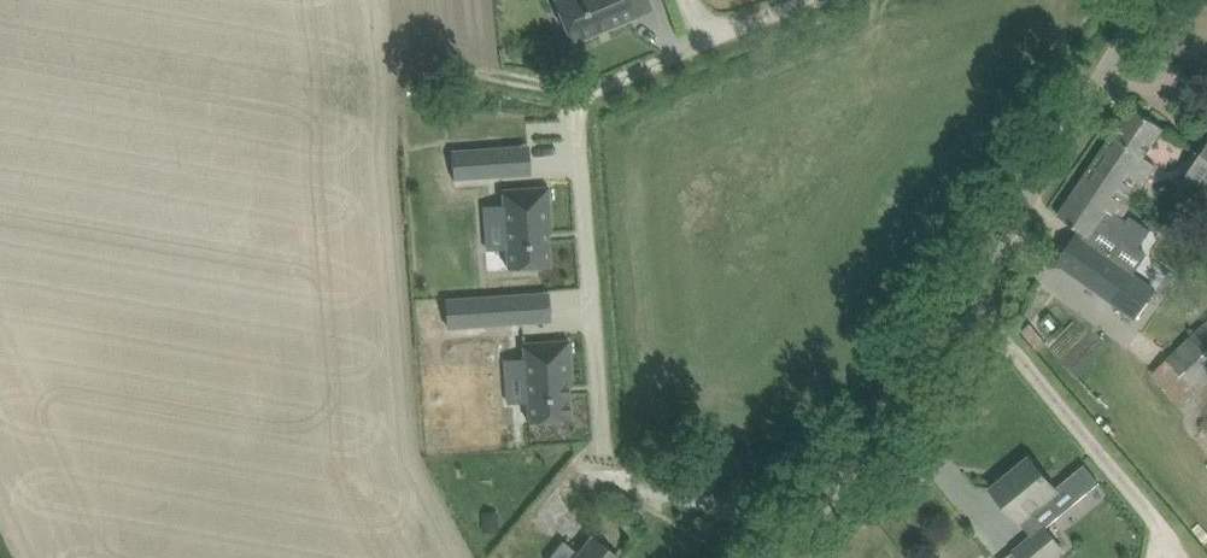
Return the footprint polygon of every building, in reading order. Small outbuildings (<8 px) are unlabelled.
[(554,0),(572,43),(652,9),(649,0),(554,0)] [(1131,105),(1077,186),(1124,218),(1142,192),(1159,167),(1146,158),(1166,129),(1151,118),(1131,105)] [(1184,180),(1186,181),(1178,193),(1181,200),(1195,207),(1203,207),(1206,201),(1206,145),(1184,180)] [(500,146),(452,149),(454,179),(502,176),(500,146)] [(548,233),(552,232),(549,186),(503,189),(508,268),(550,266),(548,233)] [(1077,186),(1058,214),(1078,228),(1084,232),(1087,234),(1083,240),(1095,248),(1077,275),(1136,317),(1156,290),(1134,274),(1111,258),(1125,238),(1139,248),(1139,247),(1151,230),(1131,215),(1127,220),(1125,218),(1124,218),(1077,186)] [(520,292),(463,296),(465,326),(522,322),(520,292)] [(1153,372),(1182,403),(1206,380),(1206,322),(1171,355),(1153,372)] [(569,386),(573,386),(570,339),(524,342),(529,422),(571,419),(569,386)] [(1007,507),(1018,521),(1019,521),(1032,536),(1014,551),(1020,557),(1052,557),(1063,549),(1045,526),(1043,527),(1030,511),(1057,489),(1030,457),(992,489),(1007,507)] [(1113,485),(1095,487),(1093,469),(1070,471),(1075,518),(1116,515),(1113,485)] [(484,519),(484,530),(497,530),(497,519),(484,519)] [(592,536),(578,553),(563,541),(549,557),(619,557),(592,536)]
